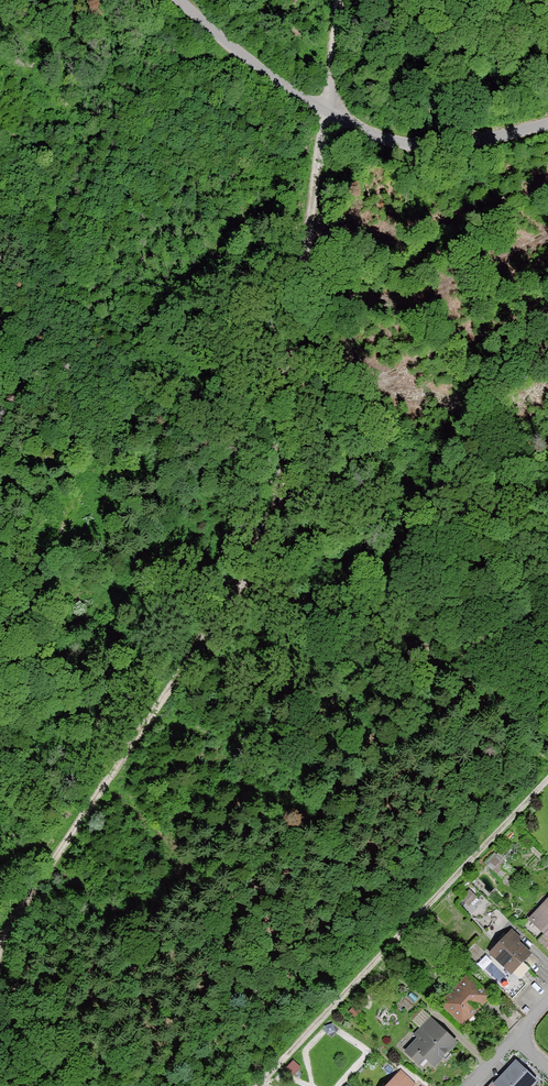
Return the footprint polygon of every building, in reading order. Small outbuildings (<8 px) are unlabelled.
[(530,918),(547,935),(547,899),(530,918)] [(520,938),(513,932),(492,953),(509,969),(517,961),(519,963),(528,953),(516,942),(520,938)] [(463,1020),(487,994),(469,977),(445,1003),(463,1020)] [(439,1028),(430,1037),(421,1028),(415,1035),(418,1038),(406,1051),(412,1058),(418,1051),(419,1052),(420,1051),(433,1064),(454,1042),(439,1028)] [(496,1084),(499,1085),(529,1085),(534,1080),(516,1063),(496,1084)]
